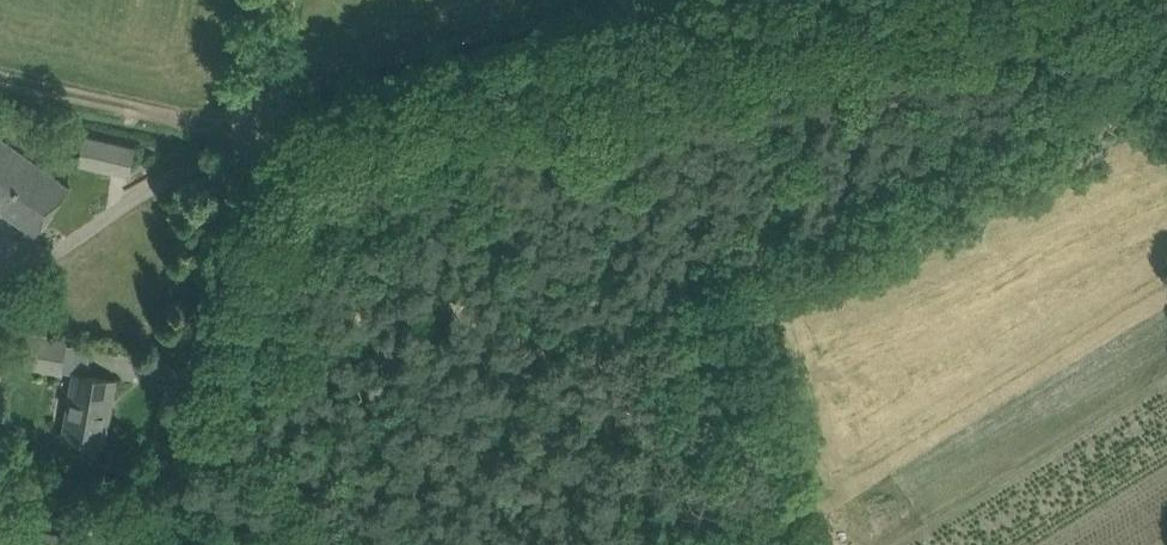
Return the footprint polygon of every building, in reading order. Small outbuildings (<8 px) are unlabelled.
[(136,148),(113,143),(85,136),(78,164),(129,176),(136,148)] [(51,174),(0,137),(0,209),(36,235),(70,188),(51,174)] [(61,371),(66,343),(29,336),(23,364),(61,371)] [(115,380),(92,376),(75,373),(64,437),(104,444),(115,380)] [(17,525),(20,510),(0,506),(0,522),(17,525)] [(88,537),(70,533),(64,533),(42,529),(40,544),(87,544),(88,537)]
